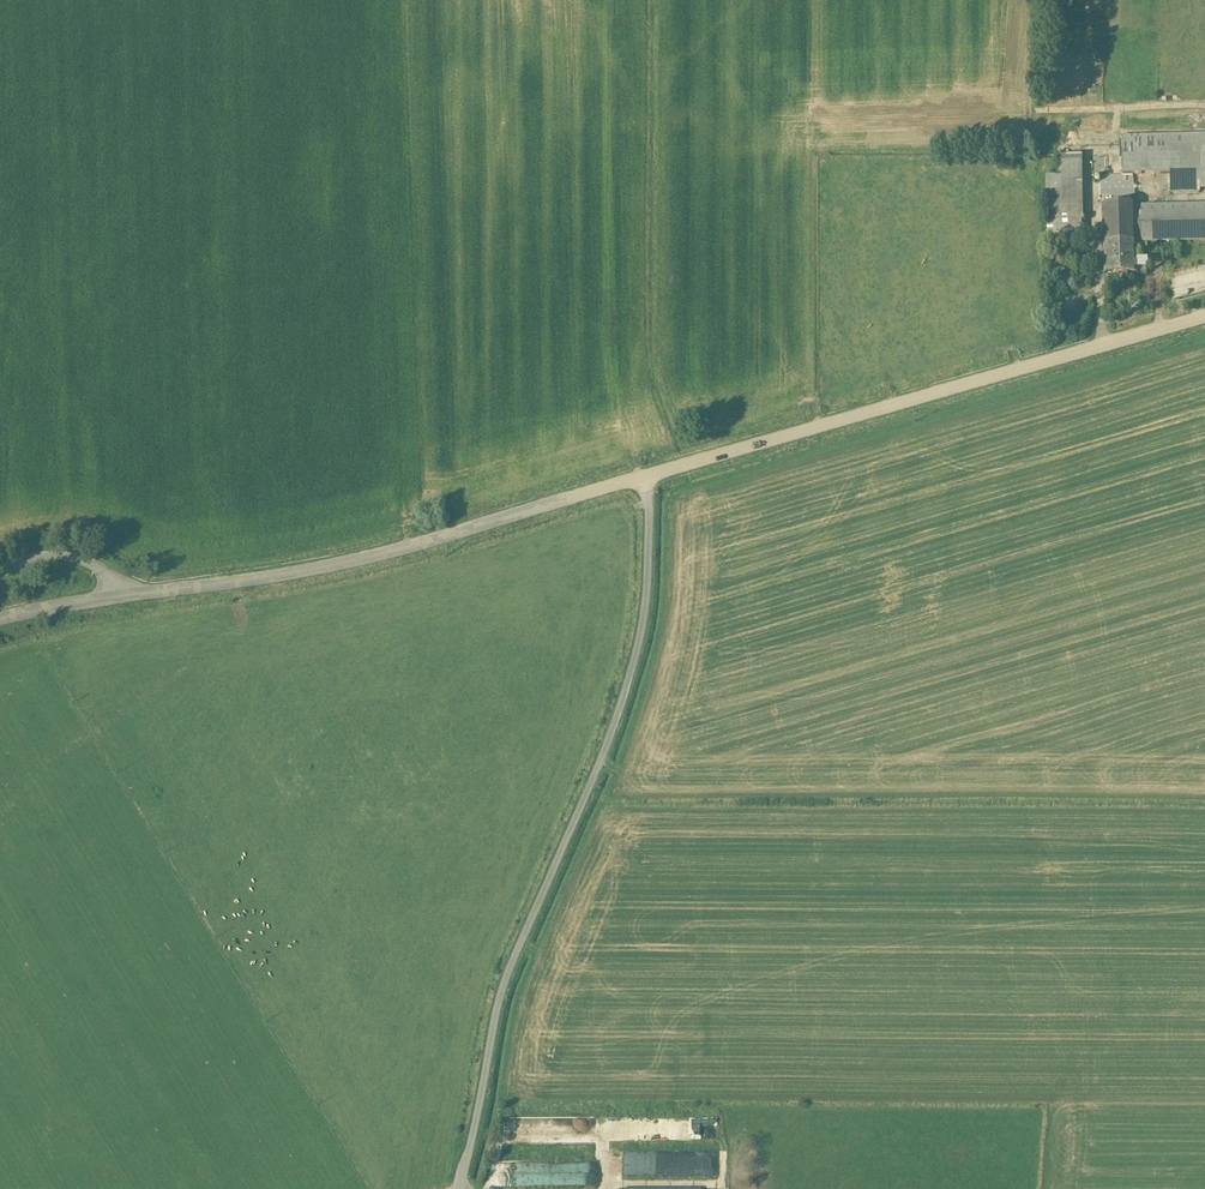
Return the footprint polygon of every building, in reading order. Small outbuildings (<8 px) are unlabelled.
[(1123,137),(1124,176),(1171,175),(1171,193),(1204,193),(1204,135),(1123,137)] [(1110,156),(1061,156),(1060,176),(1047,176),(1047,244),(1084,244),(1084,177),(1110,177),(1110,156)] [(1136,206),(1137,243),(1137,249),(1148,248),(1147,242),(1204,240),(1204,204),(1136,206)] [(1136,205),(1103,205),(1103,225),(1097,225),(1097,235),(1104,234),(1104,244),(1137,243),(1136,206),(1136,205)] [(1137,243),(1104,244),(1105,274),(1138,273),(1137,249),(1137,243)]
